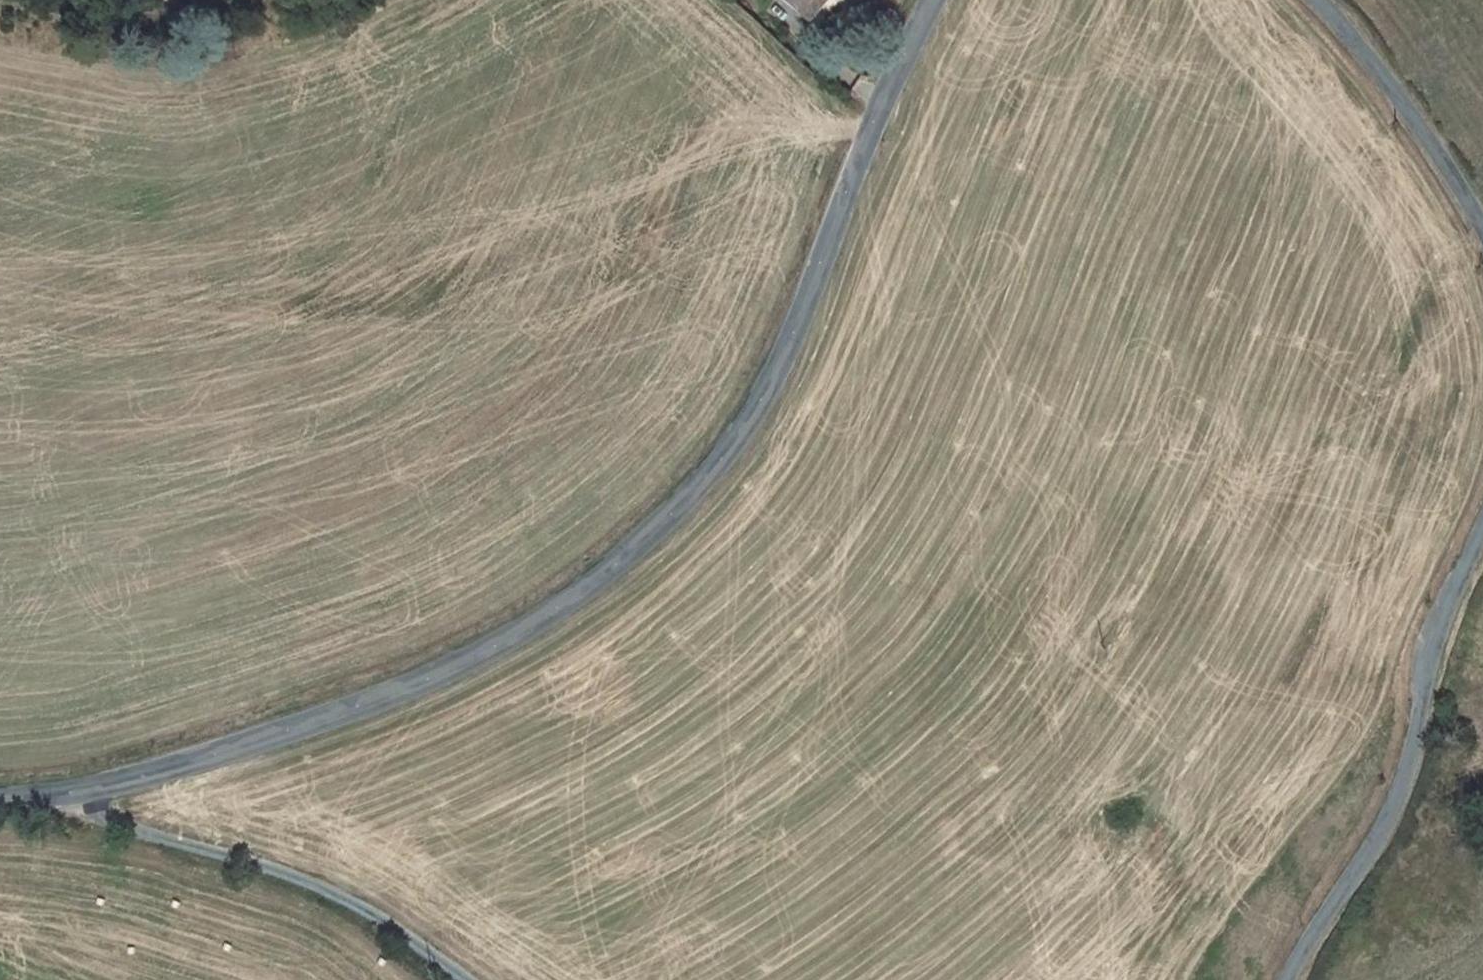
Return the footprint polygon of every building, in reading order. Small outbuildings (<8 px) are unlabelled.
[(801,15),(814,0),(786,0),(801,15)]
